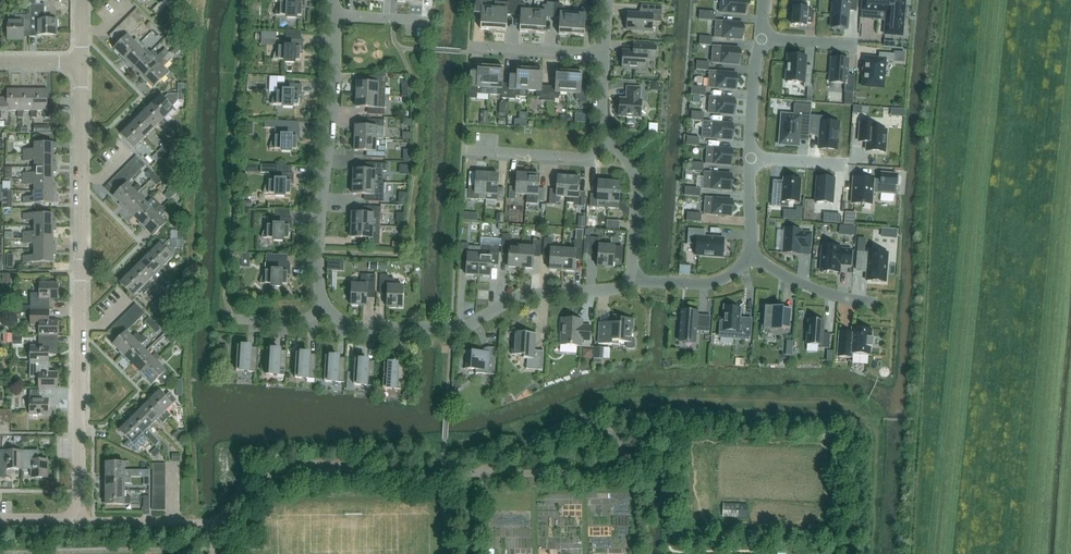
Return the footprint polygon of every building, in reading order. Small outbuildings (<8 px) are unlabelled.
[(158,5),(162,9),(168,3),(166,0),(162,0),(158,5)] [(280,5),(279,7),(277,9),(276,12),(276,14),(275,14),(275,15),(287,15),(287,17),(296,18),(296,16),(302,16),(302,6),(305,6),(305,0),(280,0),(280,5)] [(494,8),(485,8),(484,1),(482,1),(482,0),(475,0),(474,12),(481,13),(480,29),(493,30),(494,8)] [(493,30),(506,30),(507,14),(514,15),(514,0),(513,0),(508,0),(507,2),(495,2),(494,8),(493,30)] [(514,0),(514,15),(520,15),(519,31),(532,32),(533,11),(526,10),(525,4),(521,3),(522,1),(514,0)] [(720,12),(745,14),(746,0),(721,0),(720,12)] [(849,12),(856,12),(857,0),(846,0),(846,5),(834,4),(832,29),(848,30),(849,12)] [(862,10),(885,11),(884,19),(886,20),(885,34),(902,35),(904,20),(901,20),(901,9),(904,10),(905,0),(863,0),(862,10)] [(533,11),(532,32),(545,33),(546,17),(553,17),(554,3),(547,2),(547,5),(543,5),(541,11),(533,11)] [(794,2),(792,25),(806,26),(806,23),(812,23),(813,10),(807,10),(808,3),(794,2)] [(252,14),(261,15),(261,3),(253,3),(252,14)] [(554,3),(553,17),(559,18),(558,34),(571,35),(573,13),(565,13),(564,6),(560,6),(561,3),(554,3)] [(44,4),(29,4),(29,15),(29,37),(35,37),(36,34),(56,35),(56,20),(43,19),(43,5),(44,5),(44,4)] [(162,9),(158,5),(152,10),(157,14),(162,9)] [(573,13),(571,35),(584,36),(585,20),(592,20),(593,5),(586,5),(586,8),(582,7),(580,14),(573,13)] [(662,6),(644,5),(644,13),(628,12),(628,16),(626,16),(624,21),(626,26),(627,26),(627,30),(652,31),(652,22),(661,22),(662,6)] [(136,8),(132,12),(141,21),(145,17),(136,8)] [(715,20),(716,12),(699,11),(699,19),(715,20)] [(132,12),(128,17),(137,26),(141,21),(132,12)] [(22,36),(29,37),(29,15),(14,15),(14,19),(7,19),(7,39),(22,40),(22,36)] [(128,17),(123,21),(132,30),(137,26),(128,17)] [(127,35),(132,30),(123,21),(118,26),(127,35)] [(742,39),(743,23),(716,21),(714,37),(742,39)] [(146,26),(152,31),(156,28),(150,22),(146,26)] [(118,26),(113,31),(123,40),(127,35),(118,26)] [(156,28),(152,31),(157,37),(161,33),(156,28)] [(118,44),(123,40),(113,31),(109,35),(118,44)] [(124,59),(140,43),(135,38),(133,40),(127,35),(123,40),(118,44),(114,49),(124,59)] [(712,45),(712,37),(700,36),(699,44),(712,45)] [(171,39),(167,43),(173,48),(177,44),(171,39)] [(285,60),(285,62),(294,62),(294,60),(300,60),(300,51),(303,51),(303,50),(303,40),(279,39),(278,50),(277,52),(276,54),(275,56),(274,59),(273,58),(273,59),(285,60)] [(140,43),(124,59),(134,68),(147,55),(141,50),(144,47),(140,43)] [(656,46),(638,44),(637,51),(623,50),(622,67),(646,69),(647,58),(655,59),(656,46)] [(178,45),(172,52),(175,55),(182,49),(178,45)] [(739,48),(713,46),(712,62),(738,64),(739,48)] [(152,51),(147,55),(134,68),(143,78),(165,57),(170,53),(165,48),(158,56),(152,51)] [(165,57),(143,78),(153,88),(170,71),(165,66),(170,60),(173,56),(170,53),(165,57)] [(863,85),(882,86),(884,60),(894,61),(894,54),(879,53),(879,59),(865,58),(863,85)] [(786,81),(804,83),(804,87),(811,87),(812,72),(805,72),(807,56),(788,55),(786,81)] [(848,59),(832,58),(830,82),(845,84),(845,92),(853,93),(855,76),(847,76),(848,59)] [(697,61),(696,70),(709,70),(709,62),(697,61)] [(476,94),(489,94),(491,66),(478,66),(477,77),(470,77),(469,98),(476,99),(476,94)] [(501,98),(508,98),(509,84),(502,83),(503,67),(491,66),(489,94),(501,95),(501,98)] [(516,84),(509,84),(508,98),(515,99),(515,96),(528,97),(528,90),(530,69),(517,68),(516,84)] [(540,100),(547,101),(548,86),(542,86),(543,70),(530,69),(528,90),(536,91),(537,97),(541,98),(540,100)] [(560,92),(567,93),(569,71),(556,71),(555,87),(548,86),(547,101),(554,101),(555,98),(558,99),(560,92)] [(582,72),(569,71),(567,93),(575,93),(576,100),(580,100),(580,103),(587,103),(587,90),(587,89),(581,88),(582,72)] [(708,88),(735,90),(737,73),(709,71),(708,88)] [(355,95),(356,95),(385,96),(386,76),(372,76),(372,83),(357,82),(356,94),(355,94),(355,95)] [(149,105),(163,119),(173,109),(171,107),(178,100),(184,100),(184,84),(178,83),(177,94),(168,94),(163,99),(160,95),(149,105)] [(301,95),(302,84),(277,83),(277,94),(275,96),(274,98),(273,101),(273,103),(271,103),(271,104),(283,104),(283,107),(292,107),(292,105),(298,105),(299,96),(301,96),(301,95)] [(620,98),(618,116),(626,116),(627,117),(631,118),(633,117),(640,117),(642,100),(640,100),(641,87),(627,86),(626,95),(629,96),(627,99),(620,98)] [(691,94),(705,96),(706,87),(692,86),(691,94)] [(23,110),(19,110),(20,88),(6,88),(6,96),(6,110),(7,110),(17,110),(17,118),(21,118),(23,110)] [(36,110),(33,110),(33,88),(20,88),(19,110),(23,110),(30,110),(30,117),(34,117),(36,110)] [(33,88),(33,110),(36,110),(43,110),(43,117),(47,117),(49,110),(46,110),(46,88),(33,88)] [(409,88),(402,88),(402,96),(410,96),(409,88)] [(384,115),(385,96),(356,95),(356,107),(371,107),(370,114),(384,115)] [(4,119),(4,126),(8,126),(10,118),(7,118),(7,110),(6,110),(6,96),(0,96),(0,119),(4,119)] [(708,113),(733,115),(734,98),(710,96),(708,113)] [(500,114),(508,114),(508,103),(500,103),(500,114)] [(168,124),(163,119),(149,105),(140,115),(154,128),(158,124),(163,128),(168,124)] [(798,145),(799,140),(799,132),(809,133),(811,106),(795,105),(794,115),(782,115),(781,124),(780,124),(780,134),(781,134),(780,144),(798,145)] [(853,113),(862,114),(862,106),(854,105),(853,113)] [(704,112),(692,111),(691,120),(703,121),(704,112)] [(576,113),(575,121),(586,123),(587,115),(576,113)] [(154,128),(140,115),(130,124),(144,138),(154,128)] [(811,115),(809,134),(810,134),(810,132),(820,133),(820,139),(819,148),(837,149),(839,123),(828,123),(829,117),(811,115)] [(355,138),(376,139),(383,139),(384,120),(370,119),(370,126),(355,126),(355,138),(354,138),(355,138)] [(275,128),(275,139),(274,141),(271,145),(271,148),(269,148),(282,149),(281,151),(291,152),(291,149),(296,150),(297,140),(300,140),(299,140),(300,129),(287,128),(287,121),(264,120),(264,128),(275,128)] [(733,123),(703,121),(702,138),(732,140),(733,123)] [(884,152),(886,130),(874,129),(875,124),(861,122),(859,141),(867,142),(867,151),(884,152)] [(144,138),(130,124),(120,134),(134,148),(144,138)] [(179,135),(173,141),(178,145),(183,139),(179,135)] [(699,137),(688,137),(687,137),(687,145),(699,146),(699,137)] [(386,139),(383,139),(376,139),(355,138),(354,150),(369,151),(369,158),(385,158),(386,139)] [(24,149),(24,155),(52,155),(52,149),(56,149),(56,143),(33,143),(33,149),(24,149)] [(161,156),(167,150),(163,146),(157,152),(161,156)] [(731,165),(732,149),(707,147),(706,163),(731,165)] [(157,152),(152,157),(156,161),(161,156),(157,152)] [(52,155),(24,155),(23,160),(33,160),(33,167),(55,167),(55,162),(52,162),(52,155)] [(140,169),(145,164),(136,155),(131,160),(140,169)] [(131,160),(127,164),(136,174),(140,169),(131,160)] [(691,170),(703,171),(703,163),(691,162),(691,170)] [(352,182),(353,182),(384,183),(387,183),(387,182),(382,182),(383,171),(388,171),(388,163),(369,163),(368,170),(353,169),(353,181),(352,181),(352,182)] [(127,164),(122,169),(130,179),(136,174),(127,164)] [(260,164),(260,173),(269,173),(269,183),(267,185),(266,188),(265,190),(265,192),(263,192),(263,193),(275,193),(275,196),(284,196),(284,194),(290,194),(291,185),(294,185),(294,184),(293,184),(294,173),(281,173),(281,165),(260,164)] [(55,167),(33,167),(25,167),(25,173),(23,173),(23,179),(52,179),(52,172),(55,172),(55,167)] [(122,169),(117,174),(126,183),(130,179),(122,169)] [(151,180),(155,175),(149,169),(145,173),(151,180)] [(487,173),(485,200),(503,201),(504,188),(497,187),(498,174),(496,174),(496,172),(490,171),(490,173),(487,173)] [(468,186),(468,199),(485,200),(487,173),(476,172),(475,186),(468,186)] [(732,174),(704,172),(703,188),(730,191),(732,174)] [(527,195),(528,174),(517,173),(516,186),(509,186),(508,199),(515,200),(516,194),(527,195)] [(853,177),(851,203),(862,204),(862,205),(863,205),(864,204),(872,204),(873,193),(896,195),(897,174),(881,173),(881,179),(853,177)] [(122,188),(126,183),(117,174),(112,179),(122,188)] [(537,204),(538,201),(544,201),(545,188),(538,188),(539,174),(528,174),(527,195),(526,203),(537,204)] [(570,176),(569,176),(567,197),(567,203),(574,203),(574,206),(584,206),(585,191),(579,191),(580,177),(578,177),(578,174),(570,174),(570,176)] [(157,185),(161,181),(155,175),(151,180),(157,185)] [(561,197),(567,197),(569,176),(557,176),(556,189),(550,189),(549,204),(556,204),(556,202),(559,202),(561,197)] [(832,203),(834,178),(817,177),(815,202),(832,203)] [(788,201),(799,202),(801,179),(784,178),(783,193),(773,192),(772,205),(788,207),(788,201)] [(52,179),(23,179),(23,184),(33,184),(33,191),(55,191),(55,186),(52,186),(52,179)] [(112,179),(108,183),(117,192),(122,188),(112,179)] [(608,202),(609,181),(598,180),(597,194),(590,193),(589,207),(596,207),(597,201),(608,202)] [(608,202),(607,208),(618,209),(620,182),(609,181),(608,202)] [(384,183),(353,182),(352,194),(367,194),(367,201),(384,202),(384,183)] [(136,184),(131,189),(126,183),(122,188),(117,192),(113,196),(123,207),(136,194),(136,193),(141,188),(136,184)] [(171,187),(167,191),(173,197),(176,193),(171,187)] [(685,195),(700,197),(700,188),(685,187),(685,195)] [(55,191),(33,191),(33,197),(23,197),(23,203),(52,203),(52,196),(55,196),(55,191)] [(133,217),(146,203),(136,194),(123,207),(133,217)] [(12,197),(2,197),(2,208),(11,208),(12,208),(12,197)] [(704,214),(731,216),(732,199),(705,197),(704,214)] [(151,208),(146,203),(133,217),(142,226),(156,213),(161,208),(156,203),(151,208)] [(350,225),(351,225),(380,226),(381,207),(367,206),(367,213),(352,213),(351,225),(350,224),(350,225)] [(165,212),(161,208),(156,213),(142,226),(152,236),(166,223),(160,217),(165,212)] [(845,211),(844,224),(854,225),(855,212),(845,211)] [(472,213),(462,212),(461,220),(471,221),(472,213)] [(497,212),(496,222),(503,222),(504,213),(497,212)] [(687,221),(701,222),(701,214),(687,213),(687,221)] [(33,219),(33,226),(55,226),(56,221),(52,221),(52,214),(23,214),(23,219),(33,219)] [(832,214),(831,222),(839,223),(840,215),(832,214)] [(292,218),(267,217),(267,228),(265,230),(264,232),(263,235),(263,237),(262,237),(262,238),(274,238),(274,240),(283,241),(283,238),(289,239),(289,229),(292,229),(292,218)] [(596,218),(588,218),(588,228),(596,228),(596,218)] [(607,220),(606,230),(619,230),(620,221),(607,220)] [(351,225),(351,237),(366,238),(365,245),(379,245),(380,226),(351,225)] [(55,226),(33,226),(33,232),(23,232),(23,238),(52,238),(52,230),(55,230),(55,226)] [(847,226),(846,235),(854,235),(855,226),(847,226)] [(799,254),(800,246),(810,247),(811,233),(801,232),(801,230),(785,228),(783,252),(799,254)] [(883,228),(882,238),(898,238),(898,228),(883,228)] [(695,255),(722,257),(723,252),(724,252),(725,243),(723,243),(724,239),(705,237),(705,230),(688,229),(687,243),(696,244),(695,255)] [(520,268),(522,246),(510,245),(511,235),(502,235),(501,251),(509,252),(508,267),(520,268)] [(599,245),(600,238),(584,237),(583,250),(598,251),(597,266),(612,267),(613,259),(622,260),(623,246),(599,245)] [(52,238),(23,238),(23,243),(33,243),(33,250),(55,250),(55,245),(52,245),(52,238)] [(562,271),(562,270),(563,249),(551,248),(552,238),(544,238),(543,254),(550,255),(549,269),(561,270),(561,271),(562,271)] [(162,246),(159,243),(149,253),(163,267),(172,257),(174,255),(174,249),(182,249),(182,240),(176,240),(168,240),(162,246)] [(533,247),(522,246),(520,268),(532,268),(533,253),(540,254),(541,240),(534,240),(533,247)] [(574,250),(563,249),(562,270),(574,271),(575,256),(582,257),(583,240),(575,240),(574,250)] [(478,276),(480,254),(479,254),(480,247),(468,246),(468,243),(461,243),(460,259),(467,260),(466,275),(478,275),(478,276)] [(480,247),(479,254),(480,254),(478,276),(490,276),(491,261),(498,262),(499,245),(480,244),(480,247)] [(840,264),(850,265),(852,250),(841,249),(841,247),(822,246),(820,271),(839,272),(840,264)] [(55,250),(33,250),(33,256),(23,256),(23,262),(52,262),(52,254),(55,254),(55,250)] [(887,253),(869,251),(869,252),(864,252),(858,251),(857,251),(856,269),(868,270),(867,280),(885,282),(887,253)] [(163,267),(149,253),(140,263),(153,276),(163,267)] [(262,280),(261,282),(260,282),(260,283),(272,284),(272,286),(281,286),(281,284),(287,284),(287,275),(290,275),(290,274),(290,264),(286,263),(286,255),(266,254),(266,263),(265,273),(264,276),(262,278),(262,280)] [(148,281),(153,276),(140,263),(130,273),(143,286),(147,290),(152,286),(148,281)] [(147,290),(143,286),(130,273),(120,283),(133,296),(139,290),(143,295),(147,290)] [(11,274),(3,274),(2,284),(11,284),(11,274)] [(375,291),(375,275),(361,274),(361,284),(352,284),(351,305),(366,306),(367,291),(375,291)] [(187,282),(184,275),(178,277),(181,284),(187,282)] [(387,292),(387,306),(402,307),(403,286),(393,285),(394,278),(389,278),(389,275),(380,275),(379,291),(387,292)] [(183,286),(179,282),(173,288),(177,292),(183,286)] [(12,305),(12,309),(20,309),(29,309),(49,309),(49,300),(57,300),(57,284),(39,284),(38,294),(29,294),(29,305),(12,305)] [(156,300),(160,304),(166,299),(162,294),(156,300)] [(160,304),(156,300),(151,305),(155,310),(160,304)] [(134,304),(130,309),(139,319),(144,314),(134,304)] [(744,323),(739,323),(740,318),(740,308),(733,308),(733,306),(725,305),(725,307),(724,307),(723,321),(720,321),(719,334),(735,335),(734,338),(750,340),(751,331),(743,330),(744,323)] [(773,307),(773,306),(764,305),(762,329),(781,331),(781,328),(789,328),(790,308),(773,307)] [(48,321),(49,309),(29,309),(29,326),(38,326),(38,336),(57,336),(57,321),(48,321)] [(134,323),(139,319),(130,309),(125,314),(134,323)] [(698,311),(684,310),(681,310),(681,312),(681,315),(680,315),(679,330),(679,337),(679,342),(696,343),(696,339),(697,331),(709,332),(710,316),(698,315),(698,311)] [(125,314),(120,318),(130,328),(134,323),(125,314)] [(613,315),(612,323),(599,322),(598,344),(611,344),(612,341),(618,341),(626,342),(626,347),(627,349),(633,349),(634,348),(635,340),(631,340),(631,331),(633,331),(633,319),(620,318),(621,316),(613,315)] [(145,321),(150,327),(154,323),(149,317),(145,321)] [(116,323),(125,332),(130,328),(120,318),(116,323)] [(579,319),(562,318),(560,344),(581,346),(582,340),(590,341),(591,326),(579,325),(579,319)] [(823,333),(824,321),(808,320),(807,344),(821,345),(821,347),(829,348),(830,334),(823,333)] [(120,337),(125,332),(116,323),(111,328),(120,337)] [(154,323),(150,327),(156,333),(160,329),(154,323)] [(869,355),(870,346),(872,347),(873,337),(871,337),(871,329),(853,327),(852,332),(840,331),(838,357),(851,358),(851,353),(869,355)] [(111,328),(107,332),(116,341),(120,337),(111,328)] [(543,351),(534,350),(535,334),(536,334),(536,333),(507,331),(507,332),(515,333),(514,341),(513,341),(513,354),(511,354),(523,355),(523,358),(527,358),(527,368),(526,368),(526,369),(542,370),(543,350),(543,351)] [(112,345),(122,355),(135,342),(141,336),(138,334),(136,333),(131,338),(125,332),(120,337),(116,341),(112,345)] [(9,333),(4,333),(3,343),(12,343),(12,333),(5,333),(9,333)] [(176,340),(171,334),(166,339),(172,345),(176,340)] [(57,336),(38,336),(38,347),(29,347),(29,361),(48,362),(48,352),(57,352),(57,336)] [(135,342),(122,355),(132,365),(145,352),(140,346),(146,340),(141,336),(135,342)] [(238,345),(236,370),(256,372),(258,347),(257,347),(257,349),(251,348),(251,346),(238,345)] [(495,374),(496,356),(496,347),(489,347),(484,349),(484,352),(477,352),(477,351),(477,352),(464,351),(464,352),(468,352),(467,368),(463,368),(476,369),(475,374),(476,374),(476,373),(495,374)] [(604,347),(594,347),(593,358),(593,363),(601,363),(601,359),(603,359),(604,347)] [(267,349),(265,374),(286,375),(287,350),(286,350),(286,352),(280,352),(280,350),(267,349)] [(591,358),(592,349),(584,349),(583,358),(591,358)] [(141,375),(155,361),(159,357),(155,353),(151,357),(145,352),(132,365),(141,375)] [(309,353),(296,352),(295,377),(315,379),(316,354),(316,356),(309,355),(309,353)] [(339,357),(325,356),(324,381),(344,382),(346,357),(345,357),(345,359),(338,359),(339,357)] [(355,359),(353,384),(373,386),(375,361),(374,361),(374,362),(368,362),(368,360),(355,359)] [(48,362),(29,361),(29,378),(38,378),(38,387),(57,388),(57,373),(48,373),(48,362)] [(161,384),(164,384),(171,378),(155,361),(141,375),(151,385),(156,380),(161,384)] [(397,366),(397,364),(384,363),(382,388),(403,389),(404,364),(403,366),(397,366)] [(453,380),(452,394),(454,394),(461,387),(455,380),(453,380)] [(33,391),(33,399),(29,398),(28,414),(48,414),(48,403),(57,403),(57,388),(38,387),(38,391),(33,391)] [(164,398),(158,392),(148,401),(166,420),(170,416),(165,411),(176,401),(168,393),(164,398)] [(166,420),(148,401),(139,411),(152,424),(157,419),(162,424),(166,420)] [(147,429),(152,424),(139,411),(129,421),(148,439),(155,446),(159,442),(147,429)] [(148,439),(129,421),(119,430),(129,440),(123,446),(136,451),(148,439)] [(182,435),(178,431),(172,436),(176,440),(182,435)] [(154,457),(160,451),(156,447),(150,453),(154,457)] [(5,478),(6,469),(20,469),(21,450),(0,450),(0,478),(5,478)] [(21,450),(20,469),(30,469),(30,478),(47,478),(47,459),(36,459),(36,451),(21,450)] [(105,463),(105,476),(131,477),(142,477),(149,477),(149,470),(124,470),(124,463),(105,463)] [(131,477),(105,476),(105,490),(124,490),(124,483),(131,483),(131,477)] [(124,490),(105,490),(105,505),(130,505),(130,498),(124,498),(124,490)] [(738,504),(738,506),(723,506),(723,517),(747,518),(747,504),(738,504)]
